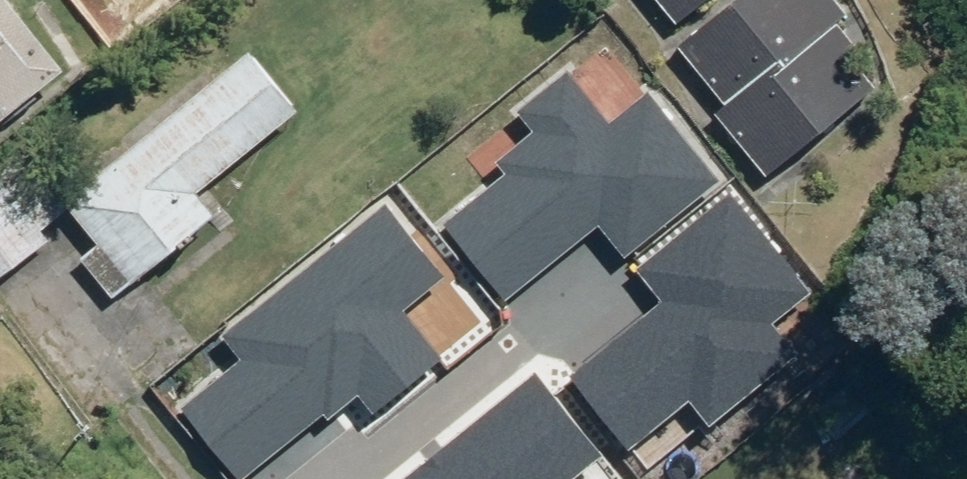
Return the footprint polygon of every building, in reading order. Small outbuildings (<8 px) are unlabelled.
[(75,60),(25,0),(0,0),(0,120),(75,60)] [(680,18),(703,0),(665,0),(680,18)] [(684,42),(731,100),(721,108),(771,171),(883,82),(860,54),(868,47),(844,17),(853,9),(845,0),(737,0),(684,42)] [(75,194),(37,143),(0,170),(0,277),(55,236),(47,226),(76,205),(104,239),(87,253),(120,293),(224,207),(206,186),(309,102),(260,42),(75,194)] [(509,173),(447,223),(508,297),(599,224),(624,255),(717,180),(648,97),(611,127),(567,73),(520,111),(536,131),(499,161),(509,173)] [(812,298),(730,197),(640,270),(666,302),(570,379),(626,448),(688,398),(709,423),(794,354),(774,328),(812,298)] [(384,207),(224,337),(243,360),(183,409),(240,478),(241,478),(324,412),(328,416),(359,391),(375,410),(438,360),(399,312),(441,277),(384,207)] [(409,478),(573,478),(599,457),(534,377),(409,478)]
